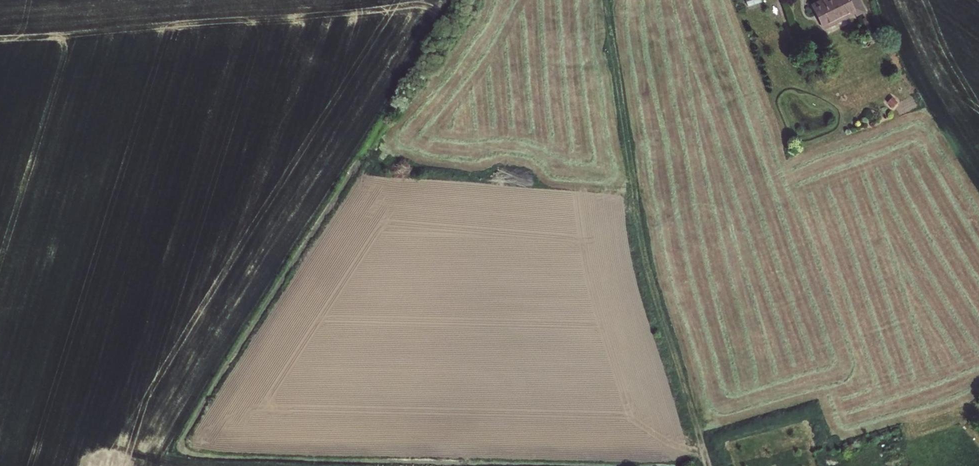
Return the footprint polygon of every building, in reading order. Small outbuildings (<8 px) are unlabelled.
[(855,13),(857,15),(865,11),(859,0),(824,0),(812,6),(823,28),(855,13)]
